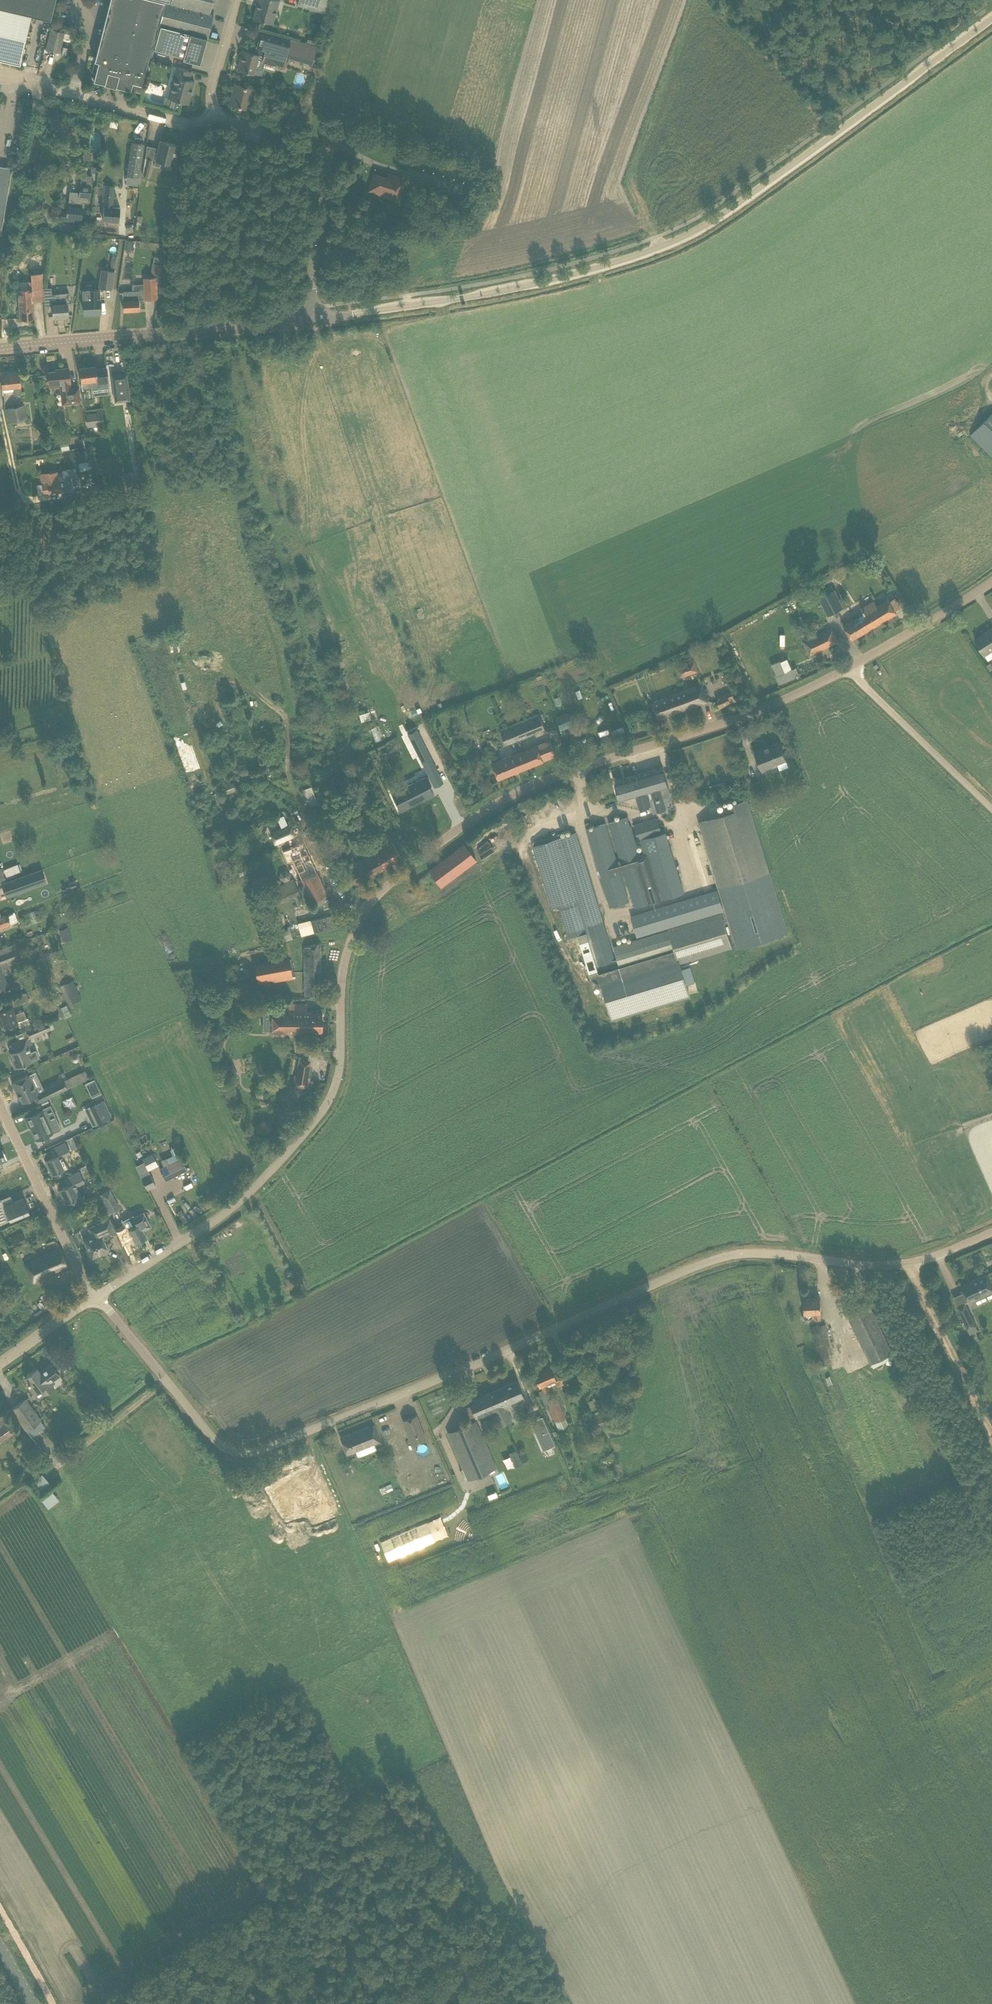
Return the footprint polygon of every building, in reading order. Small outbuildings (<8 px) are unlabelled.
[(20,64),(31,15),(50,19),(55,0),(0,0),(0,60),(20,64)] [(165,2),(156,0),(110,0),(92,72),(95,73),(93,81),(141,93),(152,50),(159,23),(160,23),(165,2)] [(165,2),(160,23),(207,38),(213,14),(210,13),(213,0),(171,0),(170,3),(165,2)] [(273,24),(279,0),(278,0),(256,0),(255,3),(257,4),(253,18),(273,24)] [(297,5),(326,13),(329,0),(298,0),(297,5)] [(206,40),(207,38),(160,23),(159,23),(152,50),(200,64),(206,40)] [(46,48),(59,51),(64,32),(51,28),(46,48)] [(256,46),(256,47),(265,49),(263,59),(262,61),(282,66),(283,65),(285,57),(312,65),(313,60),(317,44),(316,44),(306,41),(290,37),(289,41),(270,36),(261,33),(257,45),(257,46),(256,46)] [(308,35),(306,41),(316,44),(318,37),(308,35)] [(256,66),(259,55),(242,50),(237,69),(259,75),(261,75),(262,71),(263,68),(256,66)] [(189,79),(191,71),(176,67),(171,84),(175,85),(171,99),(188,104),(194,81),(189,79)] [(233,90),(235,90),(231,104),(253,110),(255,105),(256,105),(260,91),(254,89),(235,84),(233,90)] [(52,115),(50,129),(68,132),(70,117),(52,115)] [(154,165),(159,166),(161,162),(174,165),(176,155),(175,154),(177,145),(160,141),(154,165)] [(144,144),(131,142),(126,176),(139,178),(144,144)] [(142,175),(148,176),(152,160),(145,158),(142,175)] [(0,235),(12,168),(0,166),(0,235)] [(32,176),(38,180),(43,173),(37,169),(32,176)] [(368,191),(399,200),(403,185),(386,180),(387,178),(373,173),(368,191)] [(61,219),(66,219),(74,220),(74,217),(81,218),(83,203),(88,203),(89,197),(90,197),(92,175),(81,174),(79,193),(70,192),(68,206),(67,206),(67,212),(62,211),(61,219)] [(105,194),(103,220),(119,222),(120,207),(112,207),(114,186),(105,186),(105,194)] [(73,234),(74,244),(78,246),(82,244),(86,244),(87,235),(73,234)] [(126,240),(125,249),(133,250),(134,241),(126,240)] [(151,274),(160,276),(162,264),(153,263),(151,274)] [(100,269),(97,287),(112,289),(115,271),(100,269)] [(43,288),(42,273),(30,274),(31,281),(28,281),(28,288),(18,289),(20,319),(34,318),(32,294),(43,293),(43,289),(43,288)] [(145,300),(157,300),(157,277),(143,278),(143,283),(132,283),(132,291),(123,291),(123,311),(139,310),(139,300),(145,299),(145,300)] [(51,287),(43,288),(43,289),(43,293),(44,305),(52,305),(53,316),(68,315),(67,303),(69,303),(68,292),(52,294),(51,287)] [(99,289),(81,290),(81,300),(83,299),(84,313),(100,312),(99,289)] [(99,387),(98,383),(108,381),(106,367),(96,368),(96,366),(79,368),(81,382),(82,389),(99,387)] [(59,384),(61,405),(80,402),(79,386),(70,387),(70,382),(69,367),(60,368),(60,370),(48,371),(49,385),(59,384)] [(1,375),(2,389),(13,388),(14,395),(22,394),(19,373),(1,375)] [(127,373),(112,375),(115,402),(130,400),(127,373)] [(24,405),(7,408),(10,422),(27,419),(24,405)] [(85,414),(87,426),(103,424),(102,411),(85,414)] [(991,458),(991,413),(970,435),(991,458)] [(78,439),(80,447),(88,446),(86,437),(78,439)] [(84,450),(70,452),(72,462),(85,460),(84,450)] [(51,473),(41,474),(45,494),(55,492),(62,491),(61,489),(64,489),(65,491),(80,489),(76,467),(61,470),(61,472),(59,472),(58,471),(51,473)] [(16,505),(13,495),(3,497),(5,507),(16,505)] [(818,598),(827,615),(843,608),(834,590),(818,598)] [(877,604),(874,600),(862,607),(863,610),(866,614),(853,622),(851,620),(843,625),(852,639),(897,612),(888,598),(877,604)] [(802,640),(809,654),(838,641),(831,627),(802,640)] [(976,641),(984,655),(991,650),(991,628),(986,632),(987,634),(976,641)] [(683,664),(675,667),(679,678),(698,671),(693,657),(682,661),(683,664)] [(781,659),(772,665),(783,682),(802,671),(797,664),(787,670),(781,659)] [(702,683),(651,702),(658,719),(708,700),(702,683)] [(715,698),(719,708),(746,696),(744,692),(734,697),(731,691),(715,698)] [(357,714),(359,719),(368,716),(366,711),(357,714)] [(555,717),(565,739),(578,733),(568,711),(555,717)] [(538,713),(499,729),(506,745),(545,729),(538,713)] [(378,726),(370,728),(374,741),(382,739),(378,726)] [(408,730),(429,774),(438,769),(417,726),(408,730)] [(492,763),(494,770),(498,779),(556,756),(550,739),(492,763)] [(773,767),(773,766),(786,760),(779,742),(765,748),(764,746),(754,751),(762,772),(773,767)] [(453,768),(456,774),(464,770),(461,764),(453,768)] [(652,805),(648,792),(668,786),(663,769),(615,783),(620,800),(636,795),(640,809),(652,805)] [(391,792),(396,801),(400,810),(432,793),(424,776),(391,792)] [(331,789),(334,795),(348,789),(345,784),(331,789)] [(310,805),(317,802),(311,786),(303,789),(310,805)] [(753,796),(760,801),(766,795),(759,789),(753,796)] [(698,822),(718,888),(737,947),(788,932),(770,872),(747,799),(719,808),(722,814),(698,822)] [(656,900),(642,853),(638,854),(627,817),(609,822),(635,907),(656,900)] [(634,824),(638,840),(662,833),(657,817),(634,824)] [(587,829),(590,838),(611,907),(629,901),(605,823),(587,829)] [(294,836),(289,825),(270,833),(275,844),(294,836)] [(345,838),(353,855),(369,847),(361,831),(345,838)] [(614,960),(578,842),(575,832),(562,836),(561,833),(534,842),(533,845),(533,846),(552,908),(559,906),(569,937),(578,935),(591,978),(600,975),(600,976),(621,970),(617,959),(614,960)] [(336,869),(347,889),(385,868),(402,857),(391,841),(367,857),(366,855),(355,861),(353,859),(336,869)] [(283,851),(282,851),(290,869),(296,866),(311,901),(312,901),(315,907),(329,901),(326,895),(327,895),(326,894),(303,842),(283,851)] [(642,853),(656,900),(684,892),(670,845),(642,853)] [(428,872),(434,880),(439,888),(474,861),(463,846),(428,872)] [(18,864),(4,869),(7,877),(20,871),(18,864)] [(41,869),(14,879),(19,891),(46,882),(41,869)] [(263,891),(270,907),(300,894),(293,878),(263,891)] [(630,916),(637,937),(724,911),(717,889),(630,916)] [(732,947),(721,912),(613,946),(617,959),(621,970),(600,976),(613,1019),(689,996),(688,994),(698,991),(690,965),(689,962),(679,965),(679,963),(732,947)] [(10,924),(7,914),(0,916),(0,928),(10,924)] [(59,930),(63,942),(71,939),(67,927),(59,930)] [(320,943),(303,947),(303,997),(321,997),(320,943)] [(15,958),(13,952),(0,957),(0,987),(3,994),(22,987),(19,978),(7,983),(3,971),(7,970),(4,962),(15,958)] [(255,964),(258,984),(292,978),(289,959),(255,964)] [(63,984),(71,1002),(72,1003),(81,998),(72,980),(63,984)] [(11,997),(14,1005),(28,999),(25,992),(11,997)] [(50,1004),(56,1017),(63,1014),(57,1001),(50,1004)] [(322,1012),(306,1012),(306,1003),(288,1003),(288,1011),(271,1011),(271,1032),(312,1032),(322,1032),(322,1012)] [(26,1018),(23,1010),(14,1013),(12,1006),(5,1009),(4,1008),(3,1009),(3,1008),(0,1009),(0,1021),(3,1020),(5,1026),(18,1021),(26,1018)] [(31,1027),(31,1028),(34,1036),(50,1029),(47,1021),(31,1027)] [(39,1057),(36,1049),(31,1051),(29,1045),(31,1044),(28,1036),(10,1044),(13,1051),(10,1052),(12,1058),(11,1059),(15,1068),(39,1057)] [(294,1074),(293,1083),(298,1084),(308,1086),(309,1077),(307,1077),(309,1067),(310,1060),(299,1058),(298,1065),(296,1075),(294,1074)] [(35,1088),(28,1075),(12,1082),(16,1092),(18,1091),(23,1102),(33,1097),(36,1103),(50,1096),(62,1090),(63,1090),(67,1088),(63,1079),(39,1091),(37,1087),(35,1088)] [(94,1079),(85,1083),(92,1097),(101,1092),(94,1079)] [(90,1106),(98,1122),(110,1115),(103,1100),(90,1106)] [(25,1117),(29,1127),(30,1126),(36,1139),(60,1128),(50,1106),(25,1117)] [(54,1156),(45,1160),(52,1174),(68,1167),(63,1156),(70,1153),(65,1142),(51,1148),(54,1156)] [(9,1158),(6,1149),(5,1150),(3,1144),(0,1145),(0,1162),(9,1158)] [(152,1153),(142,1157),(149,1169),(158,1165),(152,1153)] [(159,1168),(165,1181),(187,1170),(180,1157),(159,1168)] [(55,1182),(56,1182),(66,1203),(81,1196),(76,1185),(84,1182),(79,1170),(55,1182)] [(156,1186),(150,1174),(141,1178),(147,1190),(156,1186)] [(25,1203),(23,1197),(13,1201),(10,1195),(0,1199),(0,1214),(7,1211),(11,1220),(29,1212),(25,1203)] [(102,1200),(109,1213),(119,1208),(113,1195),(102,1200)] [(124,1226),(116,1231),(123,1245),(133,1239),(136,1243),(147,1237),(143,1230),(151,1226),(143,1212),(134,1217),(133,1215),(122,1221),(124,1226)] [(83,1240),(88,1250),(90,1249),(94,1257),(109,1250),(104,1240),(117,1234),(109,1218),(88,1228),(92,1236),(83,1240)] [(11,1236),(13,1243),(27,1238),(24,1231),(11,1236)] [(25,1264),(33,1281),(68,1265),(60,1248),(25,1264)] [(988,1273),(961,1286),(969,1301),(991,1291),(991,1282),(988,1273)] [(2,1290),(13,1284),(8,1275),(0,1279),(0,1286),(2,1290)] [(10,1289),(13,1294),(18,1290),(15,1285),(10,1289)] [(820,1298),(803,1299),(804,1313),(814,1313),(814,1319),(821,1319),(820,1298)] [(975,1325),(965,1303),(957,1306),(967,1329),(975,1325)] [(870,1307),(849,1318),(863,1348),(885,1337),(870,1307)] [(828,1348),(830,1348),(826,1324),(810,1327),(817,1364),(830,1362),(828,1348)] [(24,1377),(29,1384),(27,1385),(34,1394),(40,1390),(43,1395),(54,1387),(51,1382),(59,1375),(51,1364),(39,1372),(37,1368),(24,1377)] [(547,1390),(549,1389),(547,1386),(555,1383),(556,1386),(569,1381),(563,1367),(552,1372),(549,1366),(534,1373),(539,1386),(540,1386),(541,1390),(538,1391),(544,1406),(547,1405),(557,1428),(568,1425),(555,1395),(550,1397),(547,1390)] [(468,1401),(470,1404),(463,1407),(468,1419),(474,1416),(475,1417),(490,1411),(497,1426),(512,1420),(508,1410),(512,1407),(510,1402),(523,1397),(516,1380),(468,1401)] [(88,1389),(83,1393),(88,1399),(93,1395),(88,1389)] [(11,1409),(26,1430),(40,1420),(25,1399),(11,1409)] [(586,1402),(590,1411),(596,1408),(592,1399),(586,1402)] [(583,1421),(588,1431),(607,1422),(601,1410),(587,1416),(588,1419),(583,1421)] [(402,1420),(412,1445),(426,1439),(416,1414),(402,1420)] [(13,1431),(7,1421),(0,1426),(0,1441),(13,1431)] [(448,1432),(451,1441),(467,1479),(493,1468),(485,1449),(483,1450),(471,1422),(448,1432)] [(340,1437),(344,1447),(346,1454),(381,1440),(375,1423),(340,1437)] [(546,1426),(534,1431),(543,1450),(554,1445),(546,1426)] [(513,1456),(517,1466),(528,1462),(524,1452),(513,1456)] [(42,1472),(32,1480),(38,1489),(49,1481),(42,1472)] [(305,1482),(274,1495),(283,1518),(292,1514),(290,1511),(313,1501),(312,1500),(318,1497),(324,1510),(331,1507),(333,1514),(339,1512),(328,1487),(317,1492),(314,1485),(307,1488),(305,1482)] [(51,1490),(40,1498),(48,1508),(59,1500),(51,1490)]
